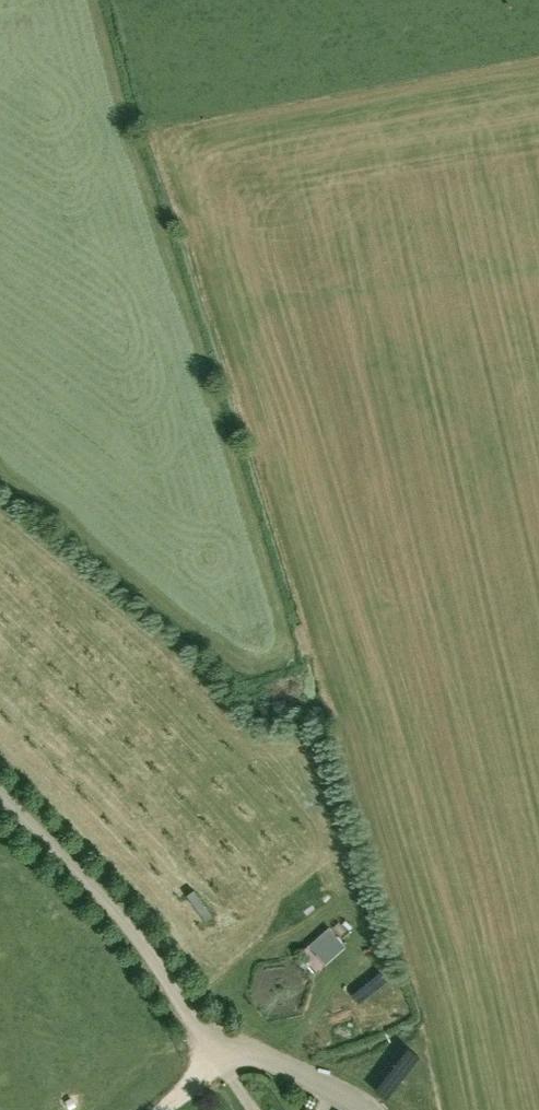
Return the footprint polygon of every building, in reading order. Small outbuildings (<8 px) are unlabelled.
[(358,1009),(348,1013),(360,1036),(370,1032),(358,1009)]
